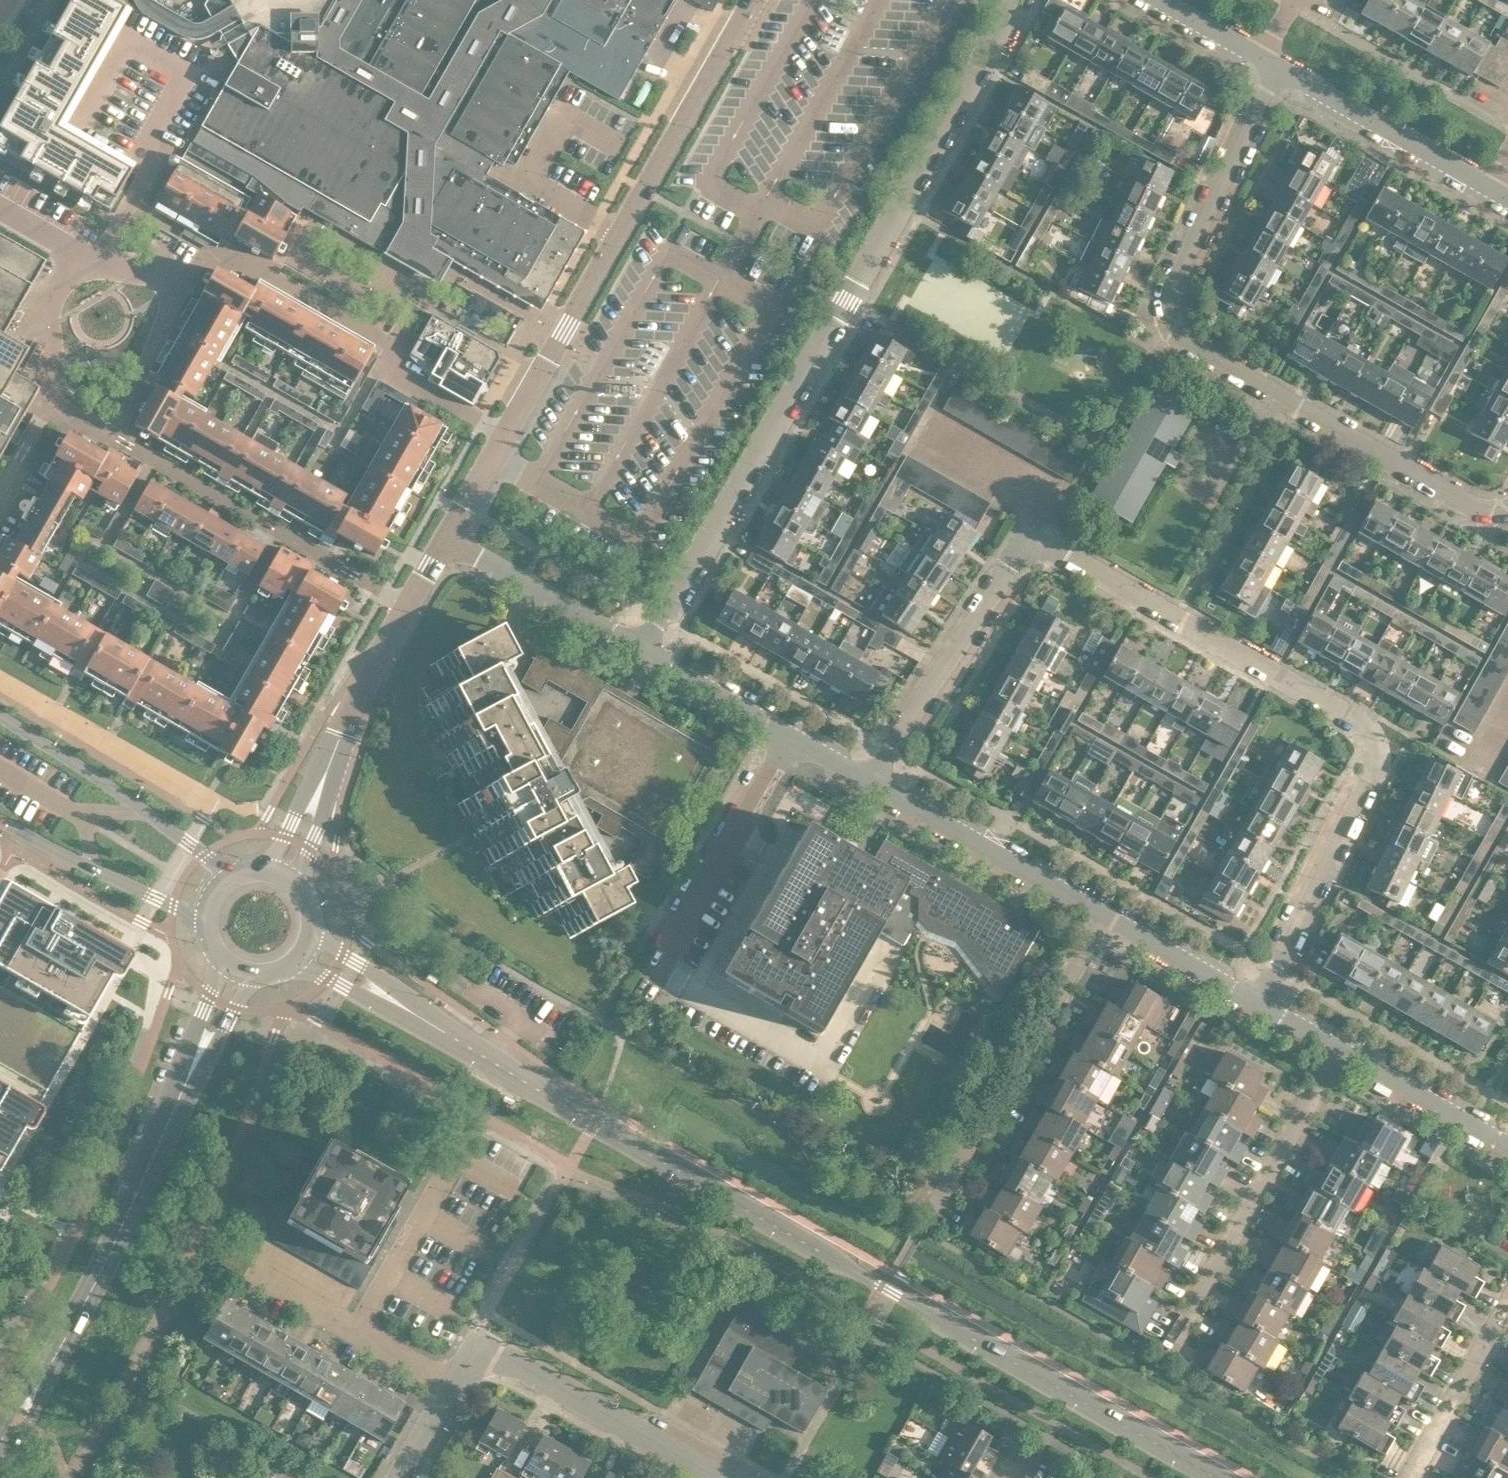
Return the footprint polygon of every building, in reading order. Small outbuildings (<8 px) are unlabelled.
[(13,146),(8,155),(108,212),(131,171),(56,129),(124,10),(107,0),(71,0),(0,125),(0,139),(13,146)] [(540,272),(568,223),(484,174),(492,160),(500,165),(503,159),(513,164),(566,72),(569,73),(570,71),(593,84),(606,92),(619,100),(677,0),(227,0),(230,6),(210,18),(236,62),(199,126),(190,143),(251,177),(282,203),(279,208),(288,213),(292,207),(300,203),(308,208),(307,209),(383,254),(384,252),(392,264),(402,259),(403,260),(404,261),(405,262),(407,263),(408,263),(410,263),(412,263),(413,263),(415,262),(416,261),(417,260),(418,258),(419,257),(419,255),(420,253),(419,252),(419,250),(418,249),(434,239),(543,302),(555,280),(540,272)] [(690,0),(711,12),(718,0),(691,0),(690,0)] [(1381,26),(1396,0),(1366,0),(1359,13),(1381,26)] [(1403,39),(1421,7),(1409,0),(1396,0),(1381,26),(1403,39)] [(1492,0),(1483,0),(1481,4),(1507,19),(1507,9),(1492,0)] [(1403,39),(1425,51),(1443,19),(1421,7),(1403,39)] [(1046,38),(1067,50),(1084,20),(1063,9),(1057,20),(1050,16),(1040,33),(1047,37),(1046,38)] [(1465,32),(1443,19),(1425,51),(1446,64),(1465,32)] [(1084,20),(1067,50),(1088,62),(1104,32),(1084,20)] [(1088,62),(1109,73),(1125,44),(1126,44),(1128,40),(1106,28),(1104,32),(1088,62)] [(1487,45),(1465,32),(1446,64),(1469,76),(1471,72),(1487,45)] [(1507,52),(1507,38),(1501,35),(1495,45),(1507,52)] [(1126,44),(1125,44),(1109,73),(1129,85),(1146,56),(1126,44)] [(1493,49),(1487,45),(1471,72),(1478,76),(1484,65),(1490,55),(1493,49)] [(1493,49),(1490,55),(1507,65),(1507,52),(1495,45),(1493,49)] [(1490,55),(1484,65),(1504,76),(1507,69),(1507,65),(1490,55)] [(1167,67),(1146,56),(1129,85),(1150,97),(1167,67)] [(1484,65),(1478,76),(1498,87),(1504,76),(1484,65)] [(1150,97),(1171,109),(1188,79),(1167,67),(1150,97)] [(1028,70),(1020,83),(1042,95),(1049,82),(1028,70)] [(1209,91),(1188,79),(1171,109),(1192,121),(1209,91)] [(1049,82),(1042,95),(1063,106),(1070,93),(1049,82)] [(1004,109),(1034,126),(1046,104),(1016,87),(1004,109)] [(1070,93),(1063,106),(1083,118),(1088,110),(1091,105),(1070,93)] [(1034,126),(1004,109),(992,129),(1022,147),(1034,126)] [(1083,118),(1104,129),(1109,121),(1088,110),(1083,118)] [(1104,129),(1125,141),(1130,133),(1109,121),(1104,129)] [(1087,127),(1078,122),(1066,144),(1074,149),(1087,127)] [(1028,150),(1022,147),(992,129),(980,150),(1016,171),(1028,150)] [(1079,151),(1088,156),(1100,135),(1092,130),(1079,151)] [(1125,141),(1146,153),(1151,144),(1130,133),(1125,141)] [(1151,145),(1151,144),(1146,153),(1169,165),(1176,153),(1154,141),(1151,145)] [(295,217),(288,213),(279,208),(282,203),(251,177),(190,143),(180,159),(170,153),(164,164),(174,170),(151,210),(215,247),(218,241),(229,247),(233,241),(251,251),(249,255),(256,259),(258,255),(270,262),(295,217)] [(1054,165),(1062,170),(1074,149),(1066,144),(1054,165)] [(1334,162),(1304,146),(1292,167),(1322,184),(1334,162)] [(998,188),(1007,193),(1018,173),(1016,171),(980,150),(968,171),(998,188)] [(1088,156),(1079,151),(1068,172),(1076,177),(1088,156)] [(1140,159),(1129,181),(1160,196),(1171,174),(1140,159)] [(1042,186),(1050,191),(1062,170),(1054,165),(1042,186)] [(1288,175),(1285,173),(1277,186),(1280,188),(1310,204),(1322,184),(1292,167),(1288,175)] [(968,171),(956,192),(986,209),(998,188),(968,171)] [(1056,193),(1064,198),(1076,177),(1068,172),(1056,193)] [(1363,208),(1375,186),(1354,174),(1349,184),(1360,190),(1353,201),(1363,208)] [(1160,196),(1129,181),(1119,203),(1149,218),(1160,196)] [(1030,207),(1038,212),(1050,191),(1042,186),(1030,207)] [(1310,204),(1280,188),(1269,209),(1298,225),(1310,204)] [(1380,189),(1363,219),(1385,231),(1402,201),(1380,189)] [(974,230),(986,209),(956,192),(953,190),(941,212),(958,222),(952,231),(977,245),(982,235),(974,230)] [(1044,214),(1052,219),(1064,198),(1056,193),(1044,214)] [(1363,208),(1353,201),(1353,202),(1355,203),(1343,224),(1351,228),(1363,208)] [(1422,213),(1402,201),(1385,231),(1397,238),(1392,248),(1400,252),(1422,213)] [(1108,224),(1139,239),(1149,218),(1119,203),(1108,224)] [(1038,212),(1030,207),(1018,228),(1026,233),(1038,212)] [(1298,225),(1269,209),(1257,229),(1286,246),(1298,225)] [(1443,225),(1422,213),(1400,252),(1421,264),(1426,255),(1443,225)] [(1032,235),(1040,240),(1052,219),(1044,214),(1032,235)] [(1128,261),(1139,239),(1108,224),(1099,219),(1088,241),(1128,261)] [(583,231),(568,223),(540,272),(555,280),(583,231)] [(1327,242),(1340,249),(1351,228),(1343,224),(1333,242),(1324,237),(1323,240),(1327,242)] [(1426,255),(1427,255),(1447,267),(1464,237),(1443,225),(1426,255)] [(1018,228),(1006,249),(1014,253),(1026,233),(1018,228)] [(1257,229),(1245,250),(1274,267),(1286,246),(1257,229)] [(17,310),(45,261),(0,235),(0,456),(9,441),(38,389),(14,376),(28,351),(2,336),(17,310)] [(1032,235),(1014,267),(1022,271),(1040,240),(1032,235)] [(1485,249),(1464,237),(1447,267),(1468,279),(1485,249)] [(1077,263),(1087,267),(1118,282),(1128,261),(1088,241),(1077,263)] [(1315,263),(1319,265),(1328,270),(1340,249),(1327,242),(1322,251),(1315,263)] [(1506,261),(1485,249),(1468,279),(1489,291),(1506,261)] [(1274,267),(1245,250),(1233,271),(1262,288),(1274,267)] [(1334,270),(1355,282),(1360,274),(1339,262),(1334,270)] [(1328,270),(1319,265),(1307,286),(1316,291),(1328,270)] [(1074,274),(1064,295),(1086,306),(1090,296),(1107,304),(1118,282),(1087,267),(1082,278),(1074,274)] [(1228,268),(1212,297),(1227,305),(1231,298),(1241,304),(1250,309),(1257,298),(1267,303),(1272,293),(1262,288),(1233,271),(1228,268)] [(165,356),(203,378),(214,361),(218,363),(245,317),(248,319),(242,330),(254,337),(251,342),(272,354),(275,349),(296,361),(293,366),(302,371),(299,377),(342,402),(335,415),(327,410),(328,409),(319,403),(314,412),(338,426),(378,356),(370,352),(257,286),(260,281),(258,280),(251,291),(233,281),(235,277),(228,273),(226,277),(214,270),(209,278),(205,285),(195,302),(183,324),(172,344),(165,356)] [(1499,285),(1507,290),(1507,271),(1499,285)] [(1355,282),(1376,294),(1381,286),(1360,274),(1355,282)] [(1348,295),(1352,288),(1331,276),(1327,284),(1348,295)] [(1496,311),(1507,291),(1507,290),(1499,285),(1488,306),(1496,311)] [(1304,311),(1316,291),(1307,286),(1296,307),(1304,311)] [(1376,294),(1397,306),(1401,298),(1381,286),(1376,294)] [(1352,288),(1348,295),(1365,305),(1368,307),(1373,299),(1352,288)] [(1227,305),(1224,309),(1234,315),(1241,304),(1231,298),(1227,305)] [(1397,306),(1418,318),(1422,310),(1401,298),(1397,306)] [(1373,299),(1368,307),(1389,319),(1394,311),(1373,299)] [(1304,311),(1296,307),(1295,307),(1292,305),(1274,335),(1286,342),(1304,311)] [(1365,305),(1360,314),(1363,317),(1368,307),(1365,305)] [(1476,327),(1484,332),(1496,311),(1488,306),(1476,327)] [(1418,318),(1438,330),(1443,322),(1422,310),(1418,318)] [(1414,323),(1394,311),(1389,319),(1410,331),(1414,323)] [(430,315),(418,336),(407,356),(432,370),(425,382),(470,407),(477,395),(486,393),(483,385),(498,359),(495,352),(430,315)] [(1460,342),(1465,335),(1443,322),(1438,330),(1460,342)] [(1435,335),(1414,323),(1410,331),(1431,343),(1435,335)] [(1301,327),(1284,357),(1305,369),(1322,339),(1301,327)] [(1484,332),(1476,327),(1464,348),(1472,353),(1484,332)] [(874,334),(862,355),(893,372),(899,361),(908,366),(917,350),(901,341),(897,347),(874,334)] [(1435,335),(1431,343),(1453,356),(1457,348),(1435,335)] [(1343,351),(1322,339),(1305,369),(1326,381),(1343,351)] [(1347,345),(1343,351),(1326,381),(1347,393),(1364,363),(1353,357),(1357,351),(1347,345)] [(1464,348),(1452,369),(1460,374),(1472,353),(1464,348)] [(880,393),(881,393),(893,372),(862,355),(850,376),(880,393)] [(140,414),(133,427),(141,432),(148,436),(166,446),(188,459),(206,469),(216,475),(238,437),(202,416),(205,412),(178,396),(181,393),(191,399),(203,378),(165,356),(159,365),(154,375),(148,372),(142,382),(154,389),(144,407),(141,406),(137,413),(140,414)] [(265,383),(269,376),(234,356),(230,363),(265,383)] [(1385,375),(1364,363),(1347,393),(1368,405),(1385,375)] [(937,369),(925,391),(933,395),(945,374),(937,369)] [(1452,369),(1440,390),(1452,397),(1448,394),(1460,374),(1452,369)] [(1505,371),(1498,383),(1490,378),(1484,387),(1493,392),(1507,401),(1507,373),(1505,371)] [(222,380),(261,402),(265,395),(226,372),(222,380)] [(1368,405),(1388,417),(1405,387),(1385,375),(1368,405)] [(890,398),(881,393),(880,393),(850,376),(838,397),(868,414),(875,403),(884,408),(890,398)] [(1410,378),(1405,387),(1388,417),(1410,429),(1432,391),(1410,378)] [(308,408),(313,399),(304,394),(303,396),(276,380),(272,387),(308,408)] [(344,498),(332,490),(322,485),(300,523),(310,528),(306,534),(317,541),(329,548),(336,535),(354,545),(352,549),(359,553),(361,549),(373,556),(378,548),(382,542),(392,524),(404,503),(416,483),(428,462),(440,441),(446,430),(417,412),(421,405),(376,380),(372,387),(359,409),(370,415),(383,394),(407,408),(347,512),(338,507),(344,498)] [(1129,526),(1164,465),(1172,470),(1178,458),(1170,454),(1194,412),(1151,388),(1087,501),(1129,526)] [(964,395),(953,389),(941,410),(952,417),(964,395)] [(1440,390),(1427,412),(1440,419),(1452,397),(1440,390)] [(920,416),(933,395),(925,391),(912,412),(920,416)] [(1493,392),(1481,413),(1507,429),(1507,401),(1493,392)] [(964,395),(952,417),(962,422),(974,401),(964,395)] [(833,422),(826,434),(859,453),(866,440),(857,435),(868,414),(838,397),(826,418),(833,422)] [(313,433),(318,425),(274,400),(267,411),(275,415),(277,412),(313,433)] [(974,401),(962,422),(972,428),(985,407),(974,401)] [(983,435),(995,413),(985,407),(972,428),(983,435)] [(920,416),(912,412),(900,433),(908,437),(920,416)] [(995,413),(983,435),(994,441),(1006,419),(995,413)] [(1507,434),(1507,429),(1481,413),(1469,434),(1479,440),(1472,451),(1491,462),(1498,450),(1499,451),(1507,434)] [(1006,419),(994,441),(1004,447),(1016,425),(1006,419)] [(1016,425),(1004,447),(1016,453),(1028,432),(1016,425)] [(908,437),(900,433),(890,427),(884,437),(895,443),(889,453),(897,458),(908,437)] [(324,450),(333,434),(325,430),(316,445),(324,450)] [(216,475),(212,481),(224,488),(228,482),(240,488),(249,493),(258,499),(280,460),(271,455),(277,445),(254,432),(247,442),(238,437),(216,475)] [(1026,459),(1038,438),(1028,432),(1016,453),(1026,459)] [(47,482),(73,497),(79,500),(91,479),(100,484),(95,494),(94,495),(106,501),(116,507),(117,508),(139,469),(106,450),(103,456),(85,445),(87,442),(80,438),(78,441),(66,434),(61,443),(58,449),(48,467),(42,477),(41,478),(47,482)] [(801,463),(831,480),(843,459),(852,465),(859,453),(826,434),(819,446),(810,440),(805,449),(808,451),(801,463)] [(1035,464),(1047,443),(1038,438),(1026,459),(1035,464)] [(354,456),(359,448),(343,439),(339,447),(354,456)] [(1046,470),(1058,449),(1047,443),(1035,464),(1046,470)] [(1058,449),(1046,470),(1056,476),(1069,455),(1058,449)] [(1069,455),(1056,476),(1067,482),(1079,461),(1069,455)] [(915,462),(905,456),(893,477),(903,483),(915,462)] [(280,511),(292,518),(300,523),(322,485),(280,460),(258,499),(268,505),(265,511),(276,517),(280,511)] [(914,489),(926,468),(915,462),(903,483),(909,486),(914,489)] [(789,483),(819,501),(831,480),(801,463),(789,483)] [(1320,482),(1290,465),(1278,486),(1308,503),(1320,482)] [(936,474),(926,468),(914,489),(924,495),(936,474)] [(935,501),(947,480),(936,474),(924,495),(935,501)] [(863,498),(871,503),(884,481),(876,476),(863,498)] [(909,486),(903,483),(893,477),(877,506),(885,511),(893,514),(909,486)] [(957,486),(947,480),(935,501),(945,507),(957,486)] [(13,543),(39,557),(73,497),(47,482),(36,501),(31,497),(28,502),(27,502),(25,501),(22,501),(18,503),(18,504),(17,506),(17,509),(17,510),(20,514),(21,514),(18,520),(24,523),(13,543)] [(168,494),(149,482),(133,510),(152,521),(168,494)] [(807,522),(807,521),(819,501),(789,483),(777,504),(807,522)] [(957,486),(945,507),(955,513),(967,492),(957,486)] [(1308,503),(1278,486),(1266,507),(1296,524),(1303,513),(1310,518),(1316,507),(1308,503)] [(955,513),(963,517),(966,518),(978,498),(967,492),(955,513)] [(187,504),(168,494),(152,521),(171,532),(187,504)] [(851,519),(860,524),(871,503),(863,498),(851,519)] [(978,498),(966,518),(976,524),(988,504),(978,498)] [(1356,502),(1344,524),(1352,528),(1365,507),(1356,502)] [(187,504),(171,532),(190,543),(209,510),(200,505),(197,510),(187,504)] [(811,535),(817,526),(807,521),(807,522),(777,504),(765,525),(795,542),(801,532),(811,535)] [(1372,504),(1356,533),(1377,546),(1394,516),(1372,504)] [(873,531),(876,526),(885,511),(877,506),(865,527),(873,531)] [(1296,524),(1266,507),(1255,528),(1285,545),(1291,533),(1300,538),(1305,529),(1296,524)] [(219,515),(209,510),(190,543),(209,554),(225,526),(216,520),(219,515)] [(933,535),(961,554),(975,534),(946,515),(933,535)] [(1415,528),(1394,516),(1377,546),(1398,557),(1415,528)] [(76,526),(76,527),(98,540),(103,532),(80,519),(76,526)] [(860,524),(851,519),(840,540),(848,545),(860,524)] [(1341,549),(1352,528),(1344,524),(1333,544),(1341,549)] [(765,525),(753,547),(783,564),(795,542),(765,525)] [(209,554),(227,564),(243,536),(225,526),(209,554)] [(873,531),(865,527),(853,548),(861,552),(873,531)] [(1243,548),(1273,565),(1285,545),(1255,528),(1243,548)] [(1398,557),(1419,569),(1436,540),(1415,528),(1398,557)] [(911,549),(948,574),(961,554),(933,535),(924,530),(911,549)] [(10,583),(15,574),(26,580),(39,557),(13,543),(0,535),(0,628),(21,640),(33,647),(56,609),(10,583)] [(243,536),(227,564),(223,570),(234,576),(237,570),(248,576),(264,548),(243,536)] [(112,547),(124,554),(128,547),(129,545),(117,538),(112,547)] [(848,545),(840,540),(828,561),(836,566),(848,545)] [(1457,552),(1436,540),(1419,569),(1415,577),(1435,588),(1440,581),(1457,552)] [(80,548),(72,543),(57,569),(65,573),(80,548)] [(1329,570),(1341,549),(1333,544),(1321,565),(1329,570)] [(144,556),(128,547),(124,554),(140,563),(144,556)] [(861,552),(853,548),(841,569),(849,573),(861,552)] [(1261,586),(1273,565),(1243,548),(1231,569),(1261,586)] [(279,549),(256,588),(258,589),(269,595),(279,601),(285,591),(294,596),(256,662),(294,684),(303,668),(315,648),(327,627),(337,609),(341,603),(345,595),(334,588),(336,585),(329,581),(327,584),(308,573),(312,567),(279,549)] [(906,575),(934,594),(948,574),(911,549),(898,569),(906,575)] [(768,577),(770,574),(774,565),(750,552),(744,563),(768,577)] [(1477,563),(1457,552),(1440,581),(1461,593),(1477,563)] [(836,566),(828,561),(816,582),(824,587),(836,566)] [(1356,582),(1367,564),(1365,562),(1359,573),(1340,563),(1336,571),(1356,582)] [(1498,575),(1477,563),(1461,593),(1482,605),(1498,575)] [(1367,564),(1356,582),(1377,594),(1382,586),(1362,575),(1368,564),(1367,564)] [(774,565),(770,574),(791,585),(795,577),(774,565)] [(1318,591),(1329,570),(1321,565),(1309,586),(1318,591)] [(76,578),(81,570),(75,567),(70,575),(76,578)] [(161,575),(169,580),(173,572),(165,568),(161,575)] [(849,573),(841,569),(829,590),(837,594),(849,573)] [(1226,604),(1244,614),(1248,607),(1249,607),(1256,595),(1265,599),(1270,591),(1261,586),(1231,569),(1219,590),(1231,597),(1226,604)] [(87,574),(81,570),(76,578),(83,582),(87,574)] [(173,572),(169,580),(177,584),(181,577),(174,573),(173,572)] [(94,578),(87,574),(83,582),(89,586),(94,578)] [(906,575),(893,595),(921,614),(934,594),(906,575)] [(1498,575),(1482,605),(1503,617),(1507,609),(1507,581),(1498,575)] [(1350,596),(1354,588),(1333,576),(1327,587),(1296,642),(1317,654),(1333,626),(1332,625),(1322,619),(1337,593),(1339,589),(1350,596)] [(816,589),(795,577),(791,585),(811,597),(816,589)] [(100,581),(94,578),(89,586),(96,589),(100,581)] [(107,585),(100,581),(96,589),(102,593),(107,585)] [(161,606),(170,590),(154,581),(145,597),(161,606)] [(113,588),(107,585),(102,593),(108,596),(113,588)] [(751,597),(731,586),(720,605),(723,607),(714,621),(735,633),(752,604),(749,602),(751,597)] [(1306,611),(1318,591),(1309,586),(1298,606),(1285,599),(1306,611)] [(1382,586),(1377,594),(1398,606),(1402,598),(1382,586)] [(119,592),(113,588),(108,596),(115,600),(119,592)] [(1375,600),(1354,588),(1350,596),(1371,608),(1375,600)] [(816,589),(811,597),(832,609),(837,601),(816,589)] [(199,597),(207,601),(211,594),(203,590),(199,597)] [(211,594),(207,601),(226,613),(231,606),(211,594)] [(120,603),(167,630),(171,622),(125,595),(120,603)] [(907,634),(921,614),(893,595),(879,615),(907,634)] [(1048,598),(1040,611),(1050,617),(1058,604),(1048,598)] [(1402,598),(1398,606),(1419,618),(1423,610),(1402,598)] [(1306,611),(1285,599),(1279,610),(1288,615),(1281,627),(1293,634),(1306,611)] [(1396,612),(1375,600),(1371,608),(1391,619),(1396,612)] [(858,613),(837,601),(832,609),(853,621),(858,613)] [(773,616),(752,604),(735,633),(756,645),(773,616)] [(257,624),(257,623),(261,616),(246,607),(241,615),(257,624)] [(41,651),(62,663),(72,669),(83,676),(105,637),(74,619),(56,609),(33,647),(41,651)] [(1423,610),(1419,618),(1440,630),(1444,622),(1423,610)] [(1039,612),(1026,633),(1056,650),(1068,628),(1039,612)] [(1416,623),(1396,612),(1391,619),(1412,631),(1416,623)] [(878,625),(858,613),(853,621),(874,633),(878,625)] [(756,645),(777,657),(794,627),(773,616),(756,645)] [(1332,625),(1333,626),(1317,654),(1338,666),(1354,638),(1342,631),(1347,622),(1337,616),(1332,625)] [(1440,630),(1461,642),(1465,634),(1444,622),(1440,630)] [(252,632),(237,623),(220,651),(228,655),(240,635),(248,640),(252,632)] [(1437,635),(1416,623),(1412,631),(1433,643),(1437,635)] [(208,654),(208,653),(213,646),(177,624),(172,633),(197,647),(205,652),(208,654)] [(878,625),(874,633),(866,646),(877,652),(882,643),(894,650),(901,638),(878,625)] [(541,916),(557,907),(573,938),(579,934),(619,913),(621,912),(632,906),(631,904),(624,891),(634,885),(625,869),(602,881),(571,821),(559,827),(548,805),(549,804),(557,807),(575,818),(581,807),(580,807),(593,786),(588,783),(576,804),(566,799),(578,777),(567,783),(562,774),(558,772),(542,781),(541,789),(540,790),(528,768),(540,761),(494,672),(520,658),(503,626),(486,635),(439,660),(455,691),(428,705),(443,735),(438,738),(455,770),(460,767),(475,795),(460,803),(468,819),(479,813),(482,818),(480,825),(483,831),(485,836),(492,837),(494,842),(484,848),(493,865),(503,859),(519,889),(525,886),(534,904),(537,909),(541,916)] [(815,639),(794,627),(777,657),(798,669),(815,639)] [(1504,627),(1499,638),(1507,643),(1507,629),(1504,627)] [(1026,633),(1014,654),(1044,671),(1052,676),(1065,655),(1056,650),(1026,633)] [(1465,634),(1461,642),(1482,654),(1486,646),(1465,634)] [(1458,647),(1437,635),(1433,643),(1453,655),(1458,647)] [(125,700),(147,661),(125,649),(105,637),(83,676),(93,681),(114,694),(124,699),(125,700)] [(1082,651),(1076,661),(1089,668),(1097,673),(1110,650),(1114,644),(1101,637),(1097,643),(1090,655),(1082,651)] [(1354,638),(1338,666),(1358,678),(1374,649),(1354,638)] [(1499,638),(1493,648),(1507,657),(1507,643),(1499,638)] [(798,669),(819,681),(836,651),(815,639),(798,669)] [(1374,649),(1358,678),(1379,689),(1395,661),(1400,652),(1380,640),(1374,649)] [(199,662),(205,652),(197,647),(191,658),(199,662)] [(1101,677),(1123,690),(1140,660),(1119,647),(1101,677)] [(1480,659),(1458,647),(1453,655),(1475,667),(1480,659)] [(558,659),(539,648),(532,660),(551,670),(558,659)] [(1507,670),(1507,669),(1507,657),(1493,648),(1487,658),(1507,670)] [(856,663),(836,651),(819,681),(840,693),(856,663)] [(1032,692),(1044,671),(1014,654),(1003,675),(1032,692)] [(1481,669),(1501,680),(1507,670),(1487,658),(1481,669)] [(558,659),(551,670),(545,682),(555,687),(567,665),(558,659)] [(551,670),(532,660),(526,671),(545,682),(551,670)] [(1123,690),(1144,702),(1161,672),(1140,660),(1123,690)] [(225,757),(232,761),(239,765),(246,753),(250,755),(254,748),(250,746),(254,739),(260,728),(266,732),(272,721),(279,710),(291,689),(294,684),(256,662),(234,700),(244,706),(239,714),(147,661),(125,700),(135,706),(145,711),(166,723),(187,735),(207,747),(225,757)] [(1395,661),(1379,689),(1400,701),(1416,673),(1395,661)] [(856,663),(840,693),(861,704),(869,690),(879,695),(887,681),(887,680),(876,674),(856,663)] [(567,665),(555,687),(564,693),(577,671),(567,665)] [(880,668),(876,674),(887,680),(890,673),(880,668)] [(1089,668),(1077,689),(1085,694),(1097,673),(1089,668)] [(1475,679),(1495,691),(1501,680),(1481,669),(1475,679)] [(519,683),(538,694),(545,682),(526,671),(519,683)] [(564,693),(574,699),(587,676),(577,671),(564,693)] [(1144,702),(1165,713),(1182,683),(1161,672),(1144,702)] [(1400,701),(1420,713),(1436,685),(1416,673),(1400,701)] [(991,695),(1020,712),(1032,692),(1003,675),(991,695)] [(587,676),(574,699),(584,704),(586,702),(591,692),(597,682),(587,676)] [(1469,691),(1489,702),(1495,691),(1475,679),(1469,691)] [(597,682),(591,692),(611,703),(617,693),(597,682)] [(1170,727),(1181,733),(1185,725),(1202,695),(1182,683),(1165,713),(1175,719),(1170,727)] [(1436,685),(1420,713),(1442,725),(1458,697),(1436,685)] [(1073,715),(1085,694),(1077,689),(1073,696),(1066,692),(1058,706),(1065,710),(1073,715)] [(1463,701),(1483,713),(1489,702),(1469,691),(1463,701)] [(611,703),(591,692),(586,702),(605,713),(611,703)] [(1020,712),(991,695),(979,716),(1009,733),(1020,712)] [(1185,725),(1206,737),(1223,707),(1202,695),(1185,725)] [(1457,712),(1477,723),(1483,713),(1463,701),(1457,712)] [(586,702),(584,704),(580,712),(600,723),(605,713),(586,702)] [(653,727),(658,717),(639,706),(633,716),(653,727)] [(1223,707),(1206,737),(1228,749),(1245,719),(1223,707)] [(1061,736),(1073,715),(1065,710),(1053,731),(1061,736)] [(600,723),(580,712),(574,722),(594,733),(600,723)] [(1451,722),(1451,723),(1471,734),(1477,723),(1457,712),(1451,722)] [(1076,722),(1098,734),(1104,723),(1103,723),(1102,726),(1080,713),(1076,722)] [(647,737),(652,729),(653,727),(633,716),(627,726),(647,737)] [(1009,733),(979,716),(967,737),(997,754),(997,753),(1009,733)] [(671,740),(677,728),(658,717),(653,727),(652,729),(671,740)] [(557,726),(546,719),(539,731),(533,742),(544,748),(557,726)] [(574,722),(569,732),(588,743),(594,733),(574,722)] [(1236,745),(1244,750),(1258,726),(1250,722),(1236,745)] [(1098,734),(1118,746),(1125,735),(1104,723),(1098,734)] [(563,742),(569,732),(557,726),(544,748),(556,755),(557,752),(563,742)] [(622,736),(641,747),(646,739),(647,737),(627,726),(622,736)] [(1068,735),(1090,747),(1095,739),(1073,727),(1068,735)] [(665,750),(671,740),(652,729),(647,737),(646,739),(665,750)] [(1050,757),(1061,736),(1053,731),(1041,752),(1050,757)] [(582,753),(588,743),(569,732),(563,742),(582,753)] [(963,735),(951,756),(966,765),(962,772),(981,782),(992,762),(1000,767),(1003,763),(1006,758),(997,753),(997,754),(967,737),(963,735)] [(1118,746),(1139,758),(1144,750),(1137,745),(1138,743),(1125,735),(1118,746)] [(635,757),(640,749),(641,747),(622,736),(616,746),(635,757)] [(646,739),(641,747),(640,749),(659,760),(665,750),(646,739)] [(1116,751),(1095,739),(1090,747),(1111,759),(1116,751)] [(713,762),(719,752),(699,740),(693,751),(713,762)] [(563,742),(557,752),(576,764),(582,753),(563,742)] [(1277,768),(1308,786),(1322,762),(1290,744),(1277,768)] [(1224,767),(1232,771),(1244,750),(1236,745),(1224,767)] [(629,767),(634,759),(635,757),(616,746),(610,756),(629,767)] [(653,770),(659,760),(640,749),(635,757),(634,759),(653,770)] [(1165,761),(1144,750),(1139,758),(1160,770),(1165,761)] [(687,761),(707,773),(713,762),(693,751),(687,761)] [(1116,751),(1111,759),(1132,771),(1136,763),(1116,751)] [(576,764),(557,752),(556,755),(551,763),(571,774),(576,764)] [(1041,752),(1029,772),(1038,777),(1050,757),(1041,752)] [(604,766),(624,777),(629,769),(629,767),(610,756),(604,766)] [(1006,758),(1003,763),(1014,770),(1016,765),(1006,758)] [(634,759),(629,767),(629,769),(648,780),(653,770),(634,759)] [(1160,770),(1181,781),(1186,773),(1178,769),(1180,767),(1166,759),(1165,761),(1160,770)] [(1429,759),(1418,781),(1448,796),(1459,802),(1471,777),(1456,768),(1455,772),(1429,759)] [(680,772),(701,784),(707,773),(687,761),(680,772)] [(1157,775),(1136,763),(1132,771),(1152,783),(1157,775)] [(1014,770),(1010,776),(1018,780),(1011,792),(1024,800),(1025,800),(1038,777),(1029,772),(1016,765),(1014,770)] [(618,787),(623,779),(624,777),(604,766),(598,776),(618,787)] [(1212,789),(1220,793),(1232,771),(1224,767),(1212,789)] [(1264,791),(1295,809),(1308,786),(1277,768),(1264,791)] [(642,790),(648,780),(629,769),(624,777),(623,779),(642,790)] [(674,783),(695,795),(701,784),(680,772),(674,783)] [(1047,772),(1030,802),(1052,814),(1069,785),(1047,772)] [(1507,790),(1507,776),(1502,772),(1496,783),(1507,790)] [(1186,773),(1181,781),(1202,794),(1207,785),(1186,773)] [(1157,775),(1152,783),(1173,795),(1178,787),(1157,775)] [(612,797),(617,789),(618,787),(598,776),(593,786),(602,791),(612,797)] [(1069,785),(1052,814),(1073,826),(1090,797),(1095,788),(1074,776),(1069,785)] [(578,777),(566,799),(576,804),(588,783),(578,777)] [(636,800),(642,790),(623,779),(618,787),(617,789),(636,800)] [(1408,803),(1438,818),(1448,796),(1418,781),(1408,803)] [(668,794),(689,805),(695,795),(674,783),(668,794)] [(581,807),(590,813),(602,791),(593,786),(580,807),(581,807)] [(1199,799),(1178,787),(1173,795),(1194,807),(1199,799)] [(617,789),(612,797),(611,799),(630,810),(636,800),(617,789)] [(1199,811),(1207,815),(1220,793),(1212,789),(1199,811)] [(605,809),(611,799),(612,797),(602,791),(590,813),(600,818),(605,809)] [(1295,809),(1264,791),(1251,814),(1282,832),(1295,809)] [(662,804),(682,816),(689,805),(668,794),(662,804)] [(1502,823),(1507,813),(1507,797),(1507,796),(1494,819),(1502,823)] [(1110,808),(1090,797),(1073,826),(1094,838),(1110,808)] [(1110,808),(1094,838),(1114,850),(1131,820),(1137,810),(1116,798),(1110,808)] [(625,820),(630,810),(611,799),(605,809),(625,820)] [(1438,818),(1408,803),(1397,824),(1428,839),(1428,838),(1438,818)] [(656,815),(676,827),(682,816),(662,804),(656,815)] [(619,830),(625,820),(605,809),(600,818),(600,819),(619,830)] [(1131,820),(1114,850),(1135,862),(1158,822),(1137,810),(1131,820)] [(1187,832),(1195,837),(1207,815),(1199,811),(1187,832)] [(1251,814),(1237,837),(1269,855),(1282,832),(1251,814)] [(650,826),(670,837),(676,827),(656,815),(650,826)] [(1158,822),(1135,862),(1157,874),(1184,827),(1162,815),(1158,822)] [(613,840),(619,830),(600,819),(594,829),(613,840)] [(1490,844),(1502,823),(1494,819),(1482,839),(1490,844)] [(1428,839),(1397,824),(1387,846),(1417,861),(1417,860),(1427,864),(1437,843),(1428,838),(1428,839)] [(643,836),(664,848),(670,837),(650,826),(643,836)] [(869,865),(805,827),(719,977),(819,1034),(875,936),(900,950),(917,921),(926,931),(956,943),(980,975),(986,966),(1009,979),(1037,931),(883,841),(869,865)] [(1500,856),(1507,843),(1507,832),(1505,830),(1492,852),(1500,856)] [(1195,837),(1187,832),(1174,855),(1182,859),(1195,837)] [(637,847),(658,859),(664,848),(643,836),(637,847)] [(1256,878),(1269,855),(1237,837),(1224,860),(1256,878)] [(1482,839),(1470,860),(1478,865),(1490,844),(1482,839)] [(1376,868),(1407,882),(1412,871),(1421,875),(1427,864),(1417,860),(1417,861),(1387,846),(1376,868)] [(631,858),(652,870),(658,859),(637,847),(631,858)] [(1492,852),(1480,873),(1488,878),(1500,856),(1492,852)] [(1182,859),(1174,855),(1162,876),(1169,881),(1182,859)] [(631,858),(625,868),(645,880),(652,870),(631,858)] [(1224,860),(1211,882),(1243,900),(1256,878),(1224,860)] [(1466,885),(1478,865),(1470,860),(1458,881),(1466,885)] [(1396,905),(1407,882),(1376,868),(1365,890),(1396,905)] [(1475,900),(1488,878),(1480,873),(1467,895),(1475,900)] [(1446,902),(1451,904),(1455,906),(1466,885),(1458,881),(1446,902)] [(1199,904),(1198,906),(1229,924),(1243,900),(1211,882),(1199,904)] [(25,1128),(38,1106),(38,1105),(87,1020),(105,988),(107,986),(111,978),(113,975),(119,965),(126,952),(127,951),(123,949),(109,941),(80,924),(79,925),(54,910),(44,904),(31,897),(17,889),(12,886),(9,884),(0,899),(0,1172),(25,1128)] [(1467,895),(1455,917),(1463,922),(1475,900),(1467,895)] [(1360,900),(1356,907),(1378,920),(1382,913),(1360,900)] [(1388,901),(1384,907),(1392,911),(1396,905),(1388,901)] [(1455,906),(1451,904),(1446,902),(1443,908),(1434,903),(1426,918),(1435,923),(1429,932),(1437,936),(1442,927),(1443,927),(1455,906)] [(1404,925),(1382,913),(1378,920),(1400,932),(1404,925)] [(1450,945),(1463,922),(1455,917),(1442,940),(1450,945)] [(1498,941),(1507,947),(1507,924),(1498,941)] [(1426,938),(1404,925),(1400,932),(1422,945),(1426,938)] [(1321,968),(1344,981),(1362,949),(1339,936),(1321,968)] [(1448,950),(1426,938),(1422,945),(1444,957),(1448,950)] [(1485,964),(1507,977),(1507,947),(1498,941),(1485,964)] [(1344,981),(1365,993),(1384,961),(1362,949),(1344,981)] [(1470,962),(1448,950),(1444,957),(1466,969),(1470,962)] [(1405,974),(1384,961),(1365,993),(1387,1005),(1405,974)] [(1491,975),(1470,962),(1466,969),(1487,982),(1491,975)] [(980,975),(998,997),(1009,979),(986,966),(980,975)] [(1427,986),(1405,974),(1387,1005),(1409,1018),(1427,986)] [(1491,975),(1487,982),(1507,993),(1507,984),(1491,975)] [(1103,1002),(1107,1004),(1143,1025),(1151,1030),(1167,1003),(1130,983),(1124,993),(1118,990),(1116,994),(1110,991),(1103,1002)] [(1449,999),(1427,986),(1409,1018),(1431,1030),(1449,999)] [(1471,1011),(1449,999),(1431,1030),(1452,1043),(1471,1011)] [(1081,1024),(1091,1031),(1127,1051),(1143,1025),(1107,1004),(1101,1014),(1096,1011),(1093,1015),(1087,1012),(1081,1024)] [(1179,1046),(1187,1032),(1194,1020),(1193,1019),(1200,1008),(1194,1005),(1188,1016),(1180,1029),(1173,1042),(1179,1046)] [(1493,1024),(1471,1011),(1452,1043),(1475,1056),(1493,1024)] [(1206,1026),(1200,1023),(1199,1023),(1192,1035),(1199,1039),(1206,1026)] [(1112,1077),(1127,1051),(1091,1031),(1086,1041),(1080,1038),(1078,1042),(1072,1039),(1065,1051),(1072,1054),(1108,1075),(1112,1077)] [(1172,1058),(1179,1046),(1173,1042),(1165,1055),(1172,1058)] [(1172,1059),(1160,1052),(1153,1065),(1157,1068),(1164,1072),(1172,1059)] [(1093,1102),(1108,1075),(1072,1054),(1066,1064),(1061,1061),(1058,1065),(1052,1061),(1046,1073),(1056,1080),(1093,1102)] [(1260,1075),(1223,1054),(1209,1080),(1216,1085),(1254,1106),(1256,1108),(1264,1095),(1258,1091),(1260,1088),(1254,1084),(1260,1075)] [(1176,1078),(1184,1065),(1177,1062),(1170,1074),(1176,1078)] [(1031,1099),(1046,1108),(1078,1127),(1093,1102),(1056,1080),(1051,1089),(1046,1086),(1043,1091),(1038,1087),(1031,1099)] [(1248,1116),(1254,1106),(1216,1085),(1202,1111),(1239,1133),(1249,1138),(1255,1126),(1251,1123),(1253,1119),(1248,1116)] [(1149,1098),(1154,1090),(1148,1086),(1143,1094),(1149,1098)] [(1161,1104),(1169,1092),(1162,1088),(1155,1101),(1161,1104)] [(1143,1094),(1136,1107),(1142,1110),(1149,1098),(1143,1094)] [(1083,1129),(1078,1127),(1046,1108),(1040,1118),(1035,1116),(1033,1120),(1027,1116),(1021,1128),(1031,1134),(1067,1155),(1083,1129)] [(1234,1142),(1239,1133),(1202,1111),(1187,1137),(1219,1156),(1234,1164),(1241,1151),(1236,1148),(1238,1144),(1234,1142)] [(1158,1120),(1147,1114),(1140,1126),(1151,1133),(1158,1120)] [(1120,1150),(1125,1141),(1134,1124),(1121,1116),(1107,1142),(1113,1146),(1120,1150)] [(1388,1165),(1403,1139),(1365,1118),(1359,1128),(1354,1125),(1347,1126),(1340,1138),(1342,1139),(1380,1160),(1388,1165)] [(1013,1143),(1006,1155),(1012,1159),(1049,1179),(1052,1182),(1067,1155),(1031,1134),(1025,1145),(1020,1142),(1018,1146),(1013,1143)] [(1182,1135),(1167,1161),(1205,1181),(1216,1187),(1222,1176),(1217,1173),(1220,1168),(1214,1165),(1219,1156),(1187,1137),(1182,1135)] [(1364,1188),(1380,1160),(1342,1139),(1336,1149),(1331,1146),(1329,1151),(1323,1148),(1316,1160),(1326,1166),(1364,1188)] [(371,1267),(381,1249),(374,1245),(406,1188),(329,1144),(312,1176),(287,1219),(298,1225),(309,1231),(319,1237),(329,1243),(340,1249),(351,1255),(361,1261),(371,1267)] [(1112,1163),(1120,1150),(1113,1146),(1106,1159),(1112,1163)] [(1133,1163),(1123,1157),(1118,1165),(1128,1170),(1133,1163)] [(1034,1205),(1049,1179),(1012,1159),(1006,1168),(1001,1164),(999,1169),(993,1165),(986,1177),(1001,1186),(1034,1205)] [(1199,1191),(1205,1181),(1167,1161),(1152,1186),(1157,1189),(1195,1210),(1201,1214),(1207,1202),(1202,1199),(1205,1195),(1199,1191)] [(1416,1181),(1423,1168),(1417,1165),(1410,1177),(1416,1181)] [(1117,1182),(1124,1170),(1118,1166),(1110,1179),(1117,1182)] [(1349,1213),(1364,1188),(1326,1166),(1321,1175),(1316,1172),(1314,1177),(1309,1174),(1302,1186),(1307,1190),(1344,1210),(1349,1213)] [(1409,1193),(1416,1181),(1410,1177),(1403,1190),(1409,1193)] [(1038,1207),(1034,1205),(1001,1186),(996,1196),(991,1193),(987,1198),(983,1194),(976,1207),(982,1211),(1019,1231),(1023,1235),(1038,1207)] [(1157,1189),(1142,1215),(1180,1236),(1190,1242),(1196,1231),(1191,1227),(1194,1223),(1189,1220),(1195,1210),(1157,1189)] [(1290,1196),(1282,1209),(1293,1215),(1330,1236),(1344,1210),(1307,1190),(1302,1199),(1297,1195),(1295,1199),(1290,1196)] [(1102,1209),(1109,1196),(1103,1192),(1095,1205),(1102,1209)] [(1090,1202),(1086,1200),(1083,1198),(1076,1211),(1083,1215),(1090,1202)] [(264,1236),(277,1213),(256,1201),(236,1234),(260,1247),(266,1237),(264,1236)] [(963,1218),(956,1230),(1004,1258),(1019,1231),(982,1211),(976,1220),(971,1217),(969,1221),(963,1218)] [(1412,1216),(1406,1212),(1399,1225),(1405,1228),(1412,1216)] [(287,1219),(283,1217),(277,1213),(264,1236),(266,1237),(275,1242),(287,1219)] [(1174,1246),(1180,1236),(1142,1215),(1127,1241),(1160,1260),(1174,1269),(1182,1256),(1177,1253),(1179,1249),(1174,1246)] [(1315,1262),(1330,1236),(1293,1215),(1288,1224),(1282,1221),(1280,1225),(1275,1222),(1267,1235),(1282,1244),(1315,1262)] [(1087,1235),(1094,1222),(1088,1218),(1081,1231),(1087,1235)] [(275,1242),(285,1248),(298,1225),(287,1219),(275,1242)] [(1068,1241),(1075,1228),(1069,1224),(1061,1237),(1068,1241)] [(298,1225),(285,1248),(295,1254),(309,1231),(298,1225)] [(309,1231),(295,1254),(306,1260),(319,1237),(309,1231)] [(319,1237),(306,1260),(316,1265),(329,1243),(319,1237)] [(1160,1260),(1127,1241),(1122,1239),(1108,1264),(1112,1267),(1150,1288),(1155,1291),(1162,1279),(1157,1276),(1160,1273),(1154,1269),(1160,1260)] [(329,1243),(316,1265),(326,1271),(340,1249),(329,1243)] [(1264,1251),(1257,1264),(1267,1269),(1305,1291),(1320,1265),(1315,1262),(1282,1244),(1277,1253),(1271,1250),(1269,1254),(1264,1251)] [(1375,1250),(1364,1244),(1360,1251),(1371,1257),(1375,1250)] [(1439,1246),(1424,1273),(1457,1291),(1472,1300),(1479,1288),(1474,1285),(1476,1280),(1471,1277),(1476,1268),(1439,1246)] [(326,1271),(338,1278),(351,1255),(340,1249),(326,1271)] [(1053,1267),(1060,1254),(1054,1250),(1046,1263),(1053,1267)] [(351,1255),(338,1278),(348,1283),(361,1261),(351,1255)] [(348,1283),(357,1289),(358,1290),(371,1267),(361,1261),(348,1283)] [(1379,1280),(1386,1269),(1377,1263),(1370,1275),(1376,1279),(1379,1280)] [(1080,1300),(1137,1334),(1152,1308),(1146,1305),(1149,1301),(1144,1298),(1150,1288),(1112,1267),(1105,1280),(1100,1280),(1094,1282),(1088,1287),(1080,1300)] [(1290,1317),(1305,1291),(1267,1269),(1262,1279),(1256,1275),(1254,1280),(1249,1277),(1242,1290),(1248,1293),(1285,1314),(1290,1317)] [(1458,1304),(1452,1300),(1457,1291),(1424,1273),(1419,1270),(1404,1296),(1442,1317),(1453,1323),(1459,1313),(1455,1309),(1458,1304)] [(1350,1281),(1357,1285),(1364,1273),(1360,1271),(1354,1273),(1350,1281)] [(1369,1291),(1376,1279),(1370,1275),(1363,1288),(1369,1291)] [(1270,1340),(1285,1314),(1248,1293),(1242,1302),(1237,1299),(1235,1304),(1230,1301),(1223,1313),(1237,1321),(1270,1340)] [(1389,1322),(1393,1325),(1431,1346),(1438,1350),(1445,1337),(1440,1334),(1442,1330),(1437,1327),(1442,1317),(1404,1296),(1389,1322)] [(242,1311),(224,1301),(202,1339),(220,1349),(242,1311)] [(1354,1318),(1361,1305),(1355,1301),(1348,1314),(1354,1318)] [(260,1322),(242,1311),(220,1349),(238,1360),(260,1322)] [(727,1329),(714,1351),(691,1391),(764,1433),(772,1418),(802,1435),(828,1391),(788,1368),(800,1347),(738,1311),(727,1329)] [(1211,1341),(1218,1345),(1255,1366),(1260,1369),(1275,1343),(1270,1340),(1237,1321),(1231,1331),(1226,1328),(1224,1332),(1218,1329),(1211,1341)] [(1325,1321),(1318,1333),(1327,1338),(1333,1326),(1325,1321)] [(238,1360),(256,1370),(278,1332),(260,1322),(238,1360)] [(1426,1355),(1431,1346),(1393,1325),(1379,1350),(1416,1372),(1427,1378),(1434,1366),(1429,1363),(1431,1358),(1426,1355)] [(296,1342),(278,1332),(256,1370),(274,1380),(296,1342)] [(1317,1333),(1312,1342),(1321,1348),(1327,1338),(1318,1333),(1317,1333)] [(274,1380),(292,1390),(314,1353),(296,1342),(274,1380)] [(1240,1392),(1255,1366),(1218,1345),(1213,1354),(1207,1351),(1205,1355),(1200,1352),(1193,1365),(1240,1392)] [(1379,1350),(1364,1376),(1397,1396),(1412,1404),(1419,1392),(1414,1389),(1416,1385),(1411,1381),(1416,1372),(1379,1350)] [(305,1409),(310,1400),(331,1363),(314,1353),(292,1390),(287,1399),(305,1409)] [(1324,1370),(1332,1357),(1325,1353),(1318,1366),(1324,1370)] [(1305,1376),(1312,1363),(1306,1360),(1299,1372),(1305,1376)] [(349,1373),(331,1363),(310,1400),(327,1411),(349,1373)] [(367,1383),(349,1373),(327,1411),(345,1421),(367,1383)] [(1345,1400),(1348,1402),(1387,1423),(1393,1427),(1400,1415),(1394,1412),(1397,1408),(1392,1405),(1397,1396),(1364,1376),(1360,1374),(1345,1400)] [(1309,1396),(1317,1383),(1310,1379),(1303,1392),(1309,1396)] [(206,1392),(217,1398),(223,1389),(212,1382),(206,1392)] [(345,1421),(363,1431),(385,1394),(367,1383),(345,1421)] [(1290,1402),(1297,1389),(1291,1386),(1284,1398),(1290,1402)] [(1506,1389),(1501,1386),(1495,1398),(1505,1404),(1507,1406),(1507,1386),(1506,1389)] [(363,1431),(382,1442),(403,1404),(385,1394),(363,1431)] [(1381,1433),(1387,1423),(1348,1402),(1334,1429),(1382,1456),(1389,1443),(1384,1440),(1386,1436),(1381,1433)] [(1505,1404),(1500,1414),(1494,1411),(1491,1415),(1486,1412),(1479,1425),(1488,1430),(1507,1441),(1507,1406),(1505,1404)] [(259,1408),(253,1418),(267,1426),(273,1416),(259,1408)] [(522,1428),(496,1412),(474,1451),(486,1458),(490,1450),(505,1459),(522,1428)] [(957,1419),(946,1438),(979,1457),(984,1448),(987,1449),(988,1448),(995,1453),(1001,1444),(957,1419)] [(1460,1449),(1475,1457),(1507,1476),(1507,1441),(1488,1430),(1483,1439),(1476,1435),(1474,1440),(1467,1436),(1460,1449)] [(294,1443),(305,1449),(311,1439),(305,1435),(297,1436),(294,1443)] [(520,1477),(522,1477),(532,1477),(534,1475),(538,1477),(550,1477),(565,1451),(542,1438),(520,1477)] [(979,1457),(946,1438),(938,1452),(930,1448),(928,1453),(947,1464),(972,1477),(981,1477),(983,1474),(975,1469),(975,1471),(972,1469),(979,1457)] [(890,1454),(898,1459),(904,1449),(895,1445),(890,1454)] [(565,1451),(550,1477),(580,1477),(588,1464),(565,1451)] [(887,1454),(881,1463),(892,1469),(897,1460),(887,1454)] [(1449,1477),(1451,1477),(1507,1477),(1507,1476),(1475,1457),(1470,1466),(1465,1462),(1462,1467),(1457,1464),(1449,1477)] [(938,1477),(972,1477),(947,1464),(938,1477)]
